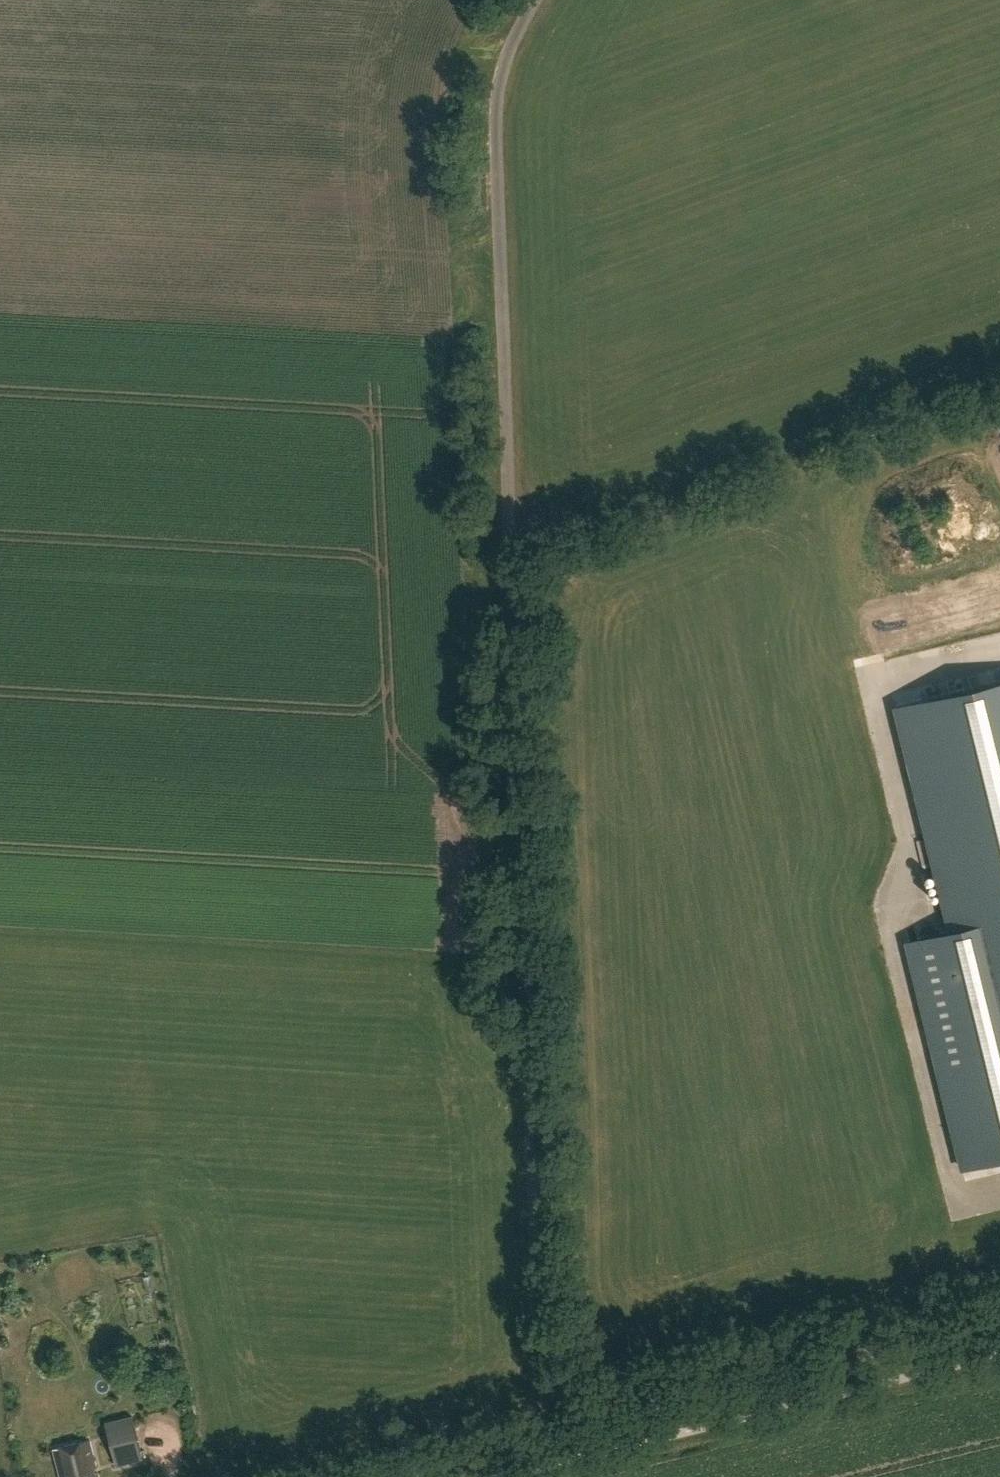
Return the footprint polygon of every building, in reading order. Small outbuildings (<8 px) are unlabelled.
[(999,1160),(999,683),(898,708),(953,932),(909,943),(964,1168),(999,1160)] [(59,1428),(54,1413),(42,1417),(47,1431),(59,1428)] [(143,1459),(134,1420),(106,1427),(115,1465),(143,1459)] [(88,1445),(53,1454),(58,1476),(96,1476),(88,1445)]
